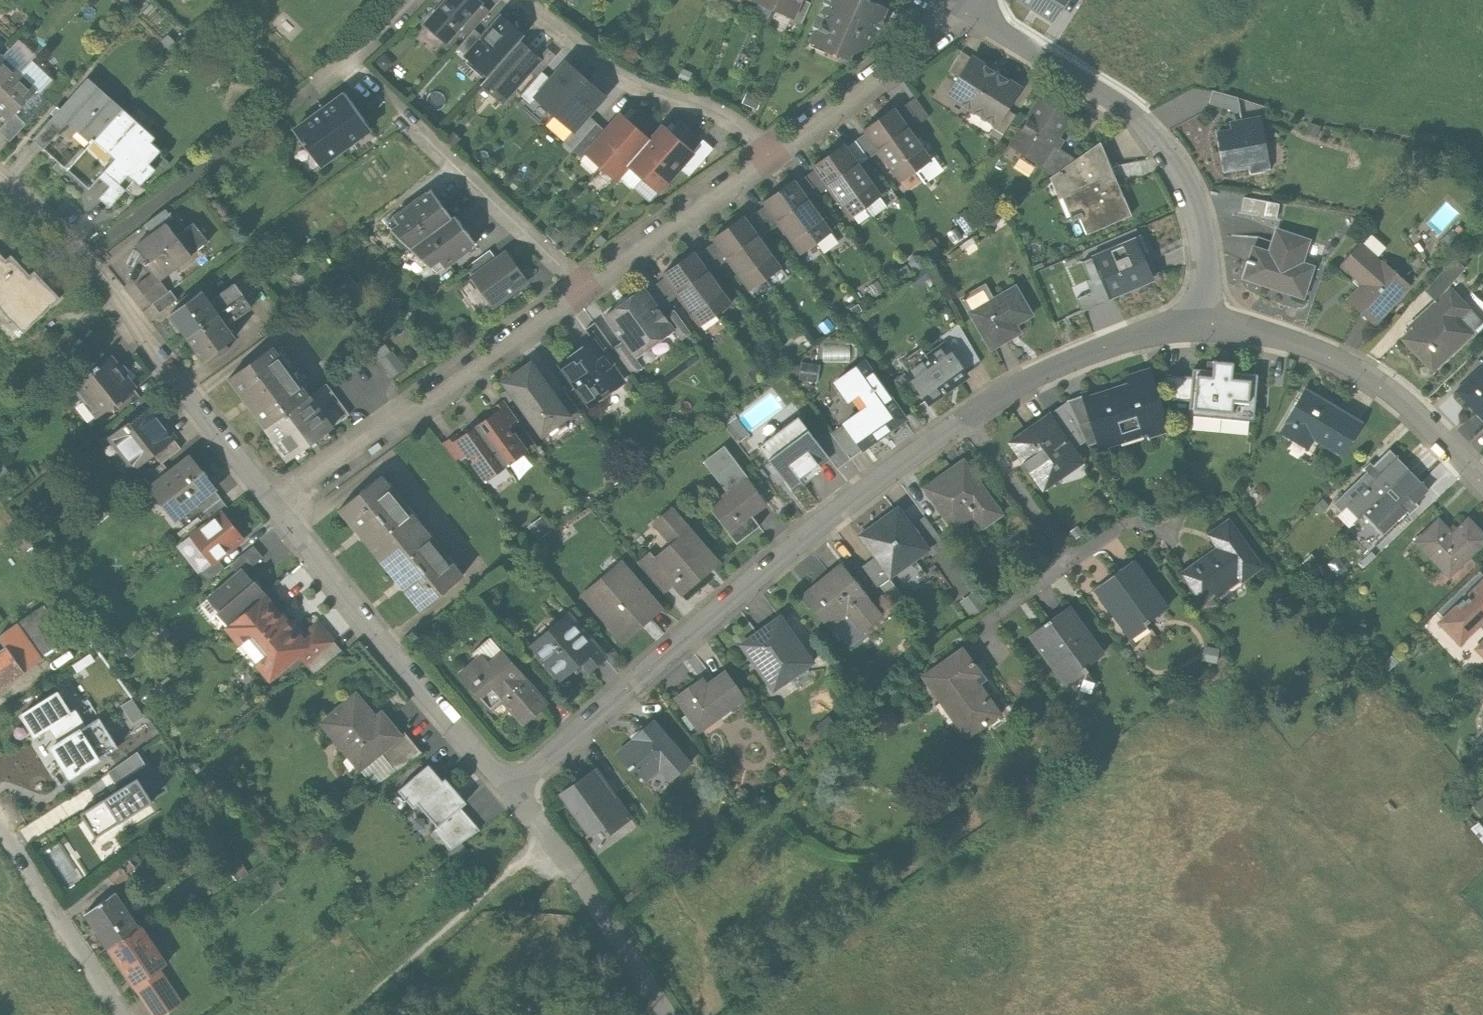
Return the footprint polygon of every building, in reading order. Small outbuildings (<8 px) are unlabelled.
[(424,23),(446,42),(462,25),(482,2),(480,0),(445,0),(424,23)] [(774,8),(778,0),(757,0),(774,8)] [(774,8),(792,16),(800,0),(778,0),(774,8)] [(791,20),(799,24),(809,1),(807,0),(800,0),(792,16),(791,20)] [(814,39),(853,57),(856,50),(873,43),(887,11),(864,0),(832,0),(814,39)] [(1053,20),(1066,0),(1020,0),(1053,20)] [(462,25),(471,33),(491,11),(482,2),(462,25)] [(487,80),(522,41),(526,36),(504,18),(466,62),(487,80)] [(487,80),(482,86),(503,104),(542,59),(522,41),(487,80)] [(949,71),(959,77),(971,58),(961,52),(949,71)] [(19,74),(2,57),(0,59),(0,94),(19,74)] [(948,94),(972,109),(995,73),(971,58),(959,77),(948,94)] [(534,96),(554,114),(587,78),(567,60),(534,96)] [(693,73),(683,68),(679,76),(689,81),(693,73)] [(1019,88),(995,73),(972,109),(996,125),(1006,109),(1019,88)] [(19,74),(0,94),(0,110),(9,118),(36,89),(19,74)] [(91,143),(94,138),(122,107),(89,78),(33,141),(44,150),(57,135),(69,145),(80,133),(91,143)] [(607,97),(587,78),(554,114),(574,132),(607,97)] [(36,89),(9,118),(0,128),(0,131),(10,141),(48,101),(36,89)] [(1238,98),(1213,91),(1209,104),(1241,113),(1238,98)] [(762,98),(748,92),(744,102),(758,108),(762,98)] [(343,95),(293,131),(320,168),(370,132),(343,95)] [(895,111),(908,129),(929,116),(916,97),(895,111)] [(1037,98),(1010,144),(1041,163),(1051,145),(1057,149),(1062,140),(1056,136),(1068,116),(1037,98)] [(156,137),(122,107),(94,138),(117,158),(100,177),(111,187),(100,198),(111,208),(126,191),(119,184),(128,174),(141,186),(155,170),(149,164),(161,150),(152,142),(156,137)] [(863,130),(900,181),(930,160),(908,129),(895,111),(893,108),(863,130)] [(1015,115),(1006,109),(996,125),(989,135),(999,141),(1015,115)] [(586,154),(601,168),(634,130),(619,116),(606,132),(586,154)] [(1217,130),(1224,170),(1249,166),(1250,172),(1267,169),(1258,116),(1229,121),(1230,128),(1217,130)] [(581,159),(586,154),(606,132),(596,123),(572,151),(581,159)] [(629,166),(644,179),(678,141),(663,128),(649,143),(629,166)] [(649,143),(634,130),(601,168),(616,181),(629,166),(649,143)] [(693,154),(678,141),(644,179),(659,192),(680,168),(693,154)] [(680,168),(689,176),(713,148),(704,141),(693,154),(680,168)] [(1053,174),(1049,177),(1058,198),(1061,197),(1071,221),(1078,218),(1085,235),(1130,215),(1099,142),(1074,159),(1053,174)] [(880,194),(842,143),(812,165),(850,216),(880,194)] [(1053,174),(1074,159),(1057,149),(1051,145),(1041,163),(1039,166),(1053,174)] [(829,232),(791,181),(761,203),(799,254),(829,232)] [(386,224),(411,248),(452,217),(432,190),(386,224)] [(1285,204),(1243,197),(1240,213),(1282,221),(1285,204)] [(146,224),(152,234),(166,224),(174,218),(167,208),(146,224)] [(965,210),(954,217),(965,233),(976,225),(965,210)] [(455,216),(452,217),(411,248),(437,272),(475,243),(455,216)] [(712,237),(750,289),(779,267),(742,216),(712,237)] [(998,221),(994,216),(986,223),(989,227),(998,221)] [(194,221),(175,236),(190,256),(209,242),(194,221)] [(152,234),(136,246),(146,259),(143,262),(152,274),(157,281),(160,279),(190,256),(175,236),(166,224),(152,234)] [(559,245),(561,243),(566,237),(556,227),(548,236),(559,245)] [(1253,246),(1243,278),(1303,297),(1313,265),(1301,262),(1309,238),(1275,227),(1267,251),(1253,246)] [(561,243),(571,252),(583,239),(573,230),(566,237),(561,243)] [(958,232),(950,236),(955,243),(962,239),(958,232)] [(1370,234),(1362,244),(1376,256),(1385,247),(1370,234)] [(1134,237),(1092,255),(1109,296),(1151,278),(1134,237)] [(1347,299),(1374,324),(1408,285),(1376,256),(1362,244),(1360,242),(1340,264),(1361,283),(1347,299)] [(24,332),(60,297),(35,270),(30,274),(11,254),(6,259),(0,252),(0,306),(24,332)] [(530,282),(509,252),(473,278),(493,308),(530,282)] [(663,273),(700,325),(730,303),(692,252),(663,273)] [(1111,299),(1109,296),(1092,255),(1047,275),(1066,319),(1111,299)] [(1425,290),(1435,300),(1448,286),(1465,269),(1455,259),(1425,290)] [(152,274),(136,285),(151,305),(153,303),(160,312),(177,299),(170,290),(169,291),(160,279),(157,281),(152,274)] [(211,299),(221,312),(244,295),(235,282),(211,299)] [(1031,315),(1014,285),(991,298),(984,285),(960,299),(989,349),(1019,332),(1015,324),(1031,315)] [(1401,338),(1431,369),(1482,320),(1448,286),(1435,300),(1408,326),(1410,328),(1401,338)] [(604,316),(622,342),(634,357),(672,330),(663,316),(642,288),(604,316)] [(171,312),(188,335),(221,312),(211,299),(204,289),(171,312)] [(253,306),(244,295),(221,312),(229,324),(253,306)] [(857,312),(853,306),(847,310),(850,316),(857,312)] [(672,309),(663,316),(672,330),(680,340),(689,333),(672,309)] [(229,324),(221,312),(188,335),(205,358),(237,335),(229,324)] [(584,329),(590,338),(602,355),(611,349),(593,323),(584,329)] [(939,338),(941,342),(963,373),(980,362),(959,324),(939,338)] [(557,361),(588,404),(621,381),(602,355),(590,338),(557,361)] [(75,362),(85,375),(108,358),(93,339),(75,362)] [(613,348),(632,374),(641,368),(634,357),(622,342),(613,348)] [(903,370),(928,404),(966,377),(963,373),(941,342),(903,370)] [(231,377),(267,427),(311,395),(275,345),(231,377)] [(848,362),(848,345),(823,345),(823,362),(848,362)] [(393,352),(381,361),(392,377),(404,368),(393,352)] [(85,375),(73,385),(97,417),(137,387),(112,355),(108,358),(85,375)] [(528,360),(499,380),(538,436),(567,415),(558,402),(528,360)] [(866,407),(848,420),(867,446),(904,418),(862,360),(833,382),(847,400),(856,393),(866,407)] [(1206,371),(1192,371),(1192,375),(1190,404),(1190,418),(1255,421),(1257,394),(1258,376),(1236,375),(1237,363),(1207,362),(1206,371)] [(817,365),(801,363),(798,379),(815,382),(817,365)] [(1482,419),(1482,366),(1456,391),(1482,419)] [(1168,429),(1148,369),(1126,376),(1128,382),(1083,397),(1098,442),(1100,447),(1147,432),(1149,436),(1168,429)] [(1190,404),(1192,375),(1169,374),(1178,403),(1190,404)] [(327,384),(311,395),(334,426),(350,415),(327,384)] [(1306,389),(1279,434),(1306,450),(1312,439),(1341,456),(1362,422),(1306,389)] [(737,412),(750,429),(779,407),(767,390),(737,412)] [(334,426),(311,395),(267,427),(290,458),(334,426)] [(567,396),(558,402),(567,415),(570,419),(579,413),(567,396)] [(1065,403),(1085,440),(1087,446),(1098,442),(1083,397),(1065,403)] [(494,412),(475,426),(505,466),(523,452),(505,428),(515,420),(502,402),(492,409),(494,412)] [(1073,449),(1085,440),(1065,403),(1048,415),(1073,449)] [(149,408),(110,437),(135,469),(155,453),(173,439),(149,408)] [(1048,415),(1008,443),(1042,490),(1082,462),(1073,449),(1048,415)] [(848,420),(830,434),(848,459),(867,446),(848,420)] [(485,480),(505,466),(475,426),(455,441),(453,437),(445,443),(458,462),(467,455),(485,480)] [(776,470),(797,500),(826,479),(823,475),(834,467),(814,439),(805,427),(773,451),(783,465),(776,470)] [(827,430),(814,439),(834,467),(836,469),(848,459),(830,434),(827,430)] [(162,463),(181,449),(173,439),(155,453),(162,463)] [(748,459),(757,452),(749,442),(741,449),(748,459)] [(708,507),(736,545),(758,528),(751,518),(768,506),(724,448),(703,463),(726,494),(708,507)] [(1354,525),(1362,517),(1409,470),(1389,451),(1373,467),(1370,464),(1364,470),(1366,472),(1334,504),(1342,513),(1337,517),(1348,528),(1353,524),(1354,525)] [(192,455),(151,487),(177,519),(197,504),(214,489),(218,486),(192,455)] [(962,459),(922,487),(952,530),(972,515),(981,528),(1001,514),(962,459)] [(1428,490),(1409,470),(1362,517),(1382,537),(1407,512),(1410,515),(1418,506),(1415,503),(1428,490)] [(360,535),(381,561),(422,527),(382,478),(341,512),(360,535)] [(197,504),(204,512),(221,498),(214,489),(197,504)] [(228,507),(221,498),(204,512),(210,521),(223,511),(228,507)] [(636,562),(662,593),(672,585),(679,593),(716,562),(669,508),(652,523),(669,543),(653,557),(648,552),(636,562)] [(897,508),(859,535),(875,558),(888,577),(927,549),(911,527),(897,508)] [(210,521),(192,536),(213,562),(218,558),(244,538),(223,511),(210,521)] [(544,521),(552,531),(557,528),(549,517),(544,521)] [(527,527),(536,540),(548,532),(539,518),(527,527)] [(924,518),(911,527),(927,549),(932,556),(944,547),(924,518)] [(1415,542),(1449,577),(1482,544),(1482,534),(1467,518),(1451,533),(1438,520),(1415,542)] [(1217,548),(1181,574),(1200,601),(1213,593),(1216,598),(1261,566),(1228,520),(1208,534),(1217,548)] [(463,576),(422,527),(381,561),(401,585),(422,610),(463,576)] [(230,564),(237,573),(243,568),(246,572),(264,557),(254,545),(230,564)] [(226,568),(218,558),(213,562),(199,574),(207,583),(226,568)] [(875,586),(888,577),(875,558),(862,567),(875,586)] [(619,562),(580,596),(619,641),(659,607),(619,562)] [(1134,563),(1096,591),(1128,637),(1167,609),(1134,563)] [(880,616),(838,564),(800,595),(827,627),(844,613),(860,632),(880,616)] [(257,581),(255,582),(246,572),(243,568),(237,573),(209,597),(221,611),(218,613),(229,626),(268,594),(257,581)] [(1438,623),(1459,645),(1482,622),(1482,580),(1438,623)] [(961,602),(971,616),(983,608),(973,593),(961,602)] [(229,626),(250,652),(288,619),(268,594),(229,626)] [(76,629),(65,613),(55,597),(44,604),(66,636),(76,629)] [(69,639),(66,636),(44,604),(17,623),(41,658),(69,639)] [(1101,654),(1069,608),(1029,636),(1065,687),(1085,674),(1081,668),(1101,654)] [(526,646),(555,680),(578,660),(587,671),(604,656),(566,612),(526,646)] [(777,616),(738,645),(772,690),(811,661),(777,616)] [(302,635),(288,619),(250,652),(273,678),(300,656),(307,663),(334,641),(318,622),(302,635)] [(41,658),(17,623),(0,635),(0,651),(8,645),(24,670),(41,658)] [(344,652),(334,641),(307,663),(316,675),(344,652)] [(24,670),(8,645),(0,651),(0,686),(24,670)] [(960,647),(920,676),(965,738),(999,714),(976,683),(983,678),(960,647)] [(1205,648),(1202,662),(1216,664),(1218,650),(1205,648)] [(523,724),(546,703),(501,650),(487,662),(480,655),(460,673),(491,709),(502,700),(523,724)] [(700,678),(673,698),(697,730),(742,697),(723,671),(704,684),(700,678)] [(358,692),(322,721),(361,770),(382,753),(404,735),(384,711),(377,716),(358,692)] [(15,715),(30,740),(67,717),(52,693),(15,715)] [(56,746),(75,777),(121,749),(102,718),(56,746)] [(652,721),(615,753),(641,783),(658,769),(668,780),(689,763),(652,721)] [(52,747),(61,740),(53,730),(34,745),(50,764),(59,756),(52,747)] [(396,770),(422,753),(406,733),(404,735),(382,753),(396,770)] [(398,790),(413,808),(418,803),(438,827),(461,807),(467,802),(445,778),(442,781),(428,764),(398,790)] [(593,769),(557,795),(587,836),(602,825),(607,832),(628,817),(593,769)] [(140,776),(81,813),(96,837),(155,800),(140,776)] [(1396,808),(1390,801),(1384,807),(1390,813),(1396,808)] [(433,831),(450,850),(479,828),(461,807),(438,827),(433,831)] [(249,872),(237,857),(229,863),(237,874),(235,875),(238,880),(249,872)] [(108,877),(117,888),(130,878),(126,874),(134,867),(128,860),(108,877)] [(86,913),(110,948),(139,927),(115,893),(86,913)] [(164,962),(139,927),(110,948),(134,983),(156,968),(164,962)] [(161,944),(171,960),(179,954),(172,943),(169,945),(166,941),(161,944)] [(156,968),(134,983),(157,1014),(179,1000),(156,968)]
